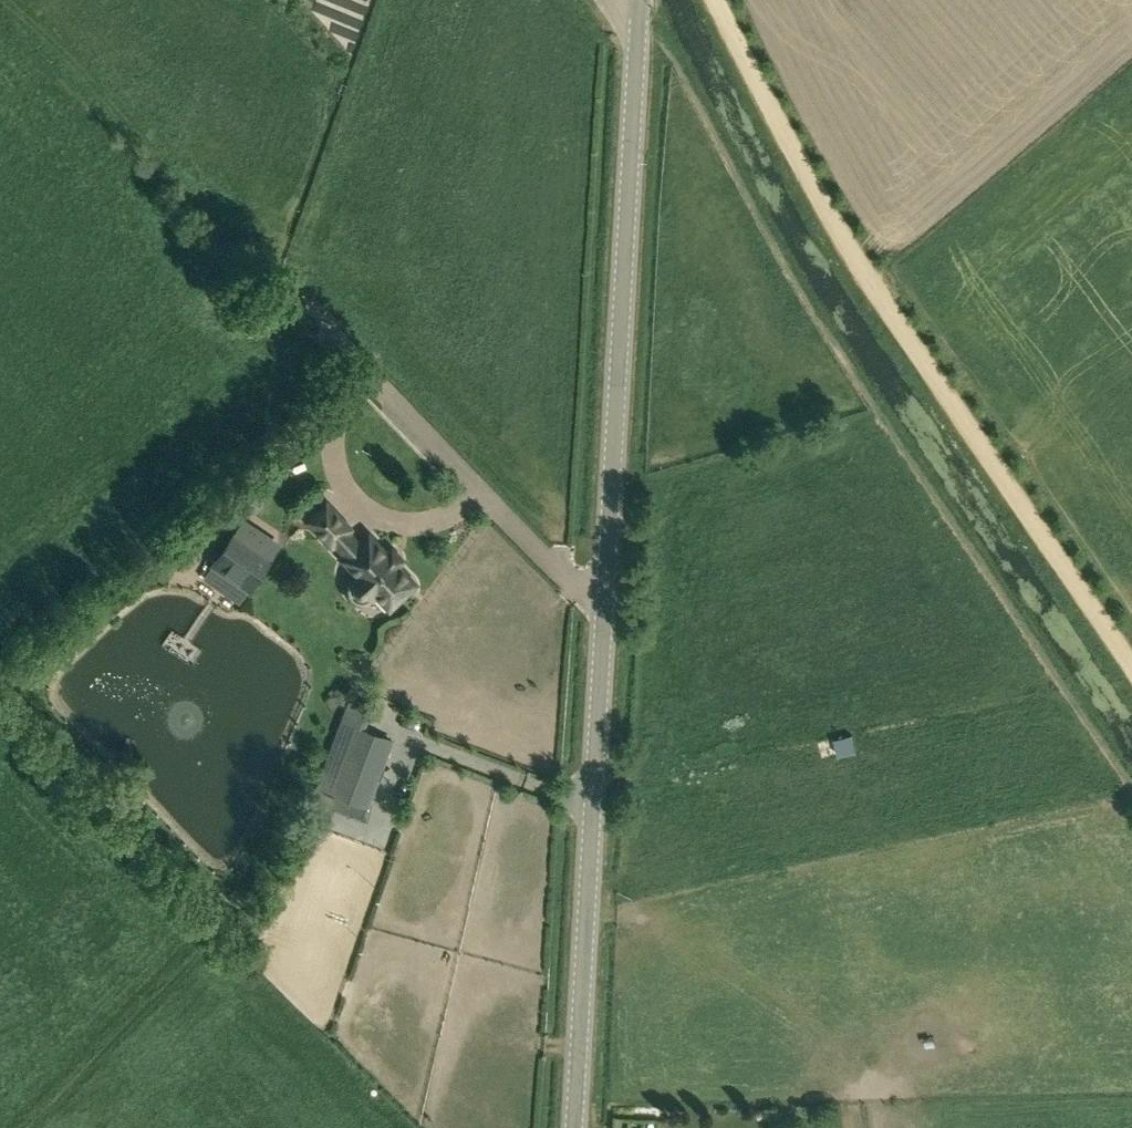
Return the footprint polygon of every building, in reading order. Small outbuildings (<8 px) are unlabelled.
[(319,532),(338,514),(326,501),(307,519),(319,532)] [(261,548),(268,537),(253,527),(246,538),(236,531),(215,561),(249,585),(270,555),(261,548)] [(410,579),(372,538),(364,546),(360,542),(343,558),(357,572),(352,577),(351,579),(350,580),(349,581),(348,583),(348,584),(348,586),(348,587),(348,589),(348,590),(349,592),(349,593),(350,594),(351,596),(352,597),(353,598),(354,599),(357,600),(359,600),(362,600),(365,600),(368,599),(370,597),(375,592),(389,606),(406,590),(402,586),(410,579)] [(377,781),(380,780),(385,770),(383,766),(392,740),(354,726),(341,720),(316,786),(330,791),(368,805),(377,781)] [(846,735),(848,754),(873,752),(871,732),(846,735)] [(325,817),(333,795),(315,788),(303,821),(322,828),(326,817),(325,817)] [(386,846),(399,851),(407,831),(394,826),(386,846)]
